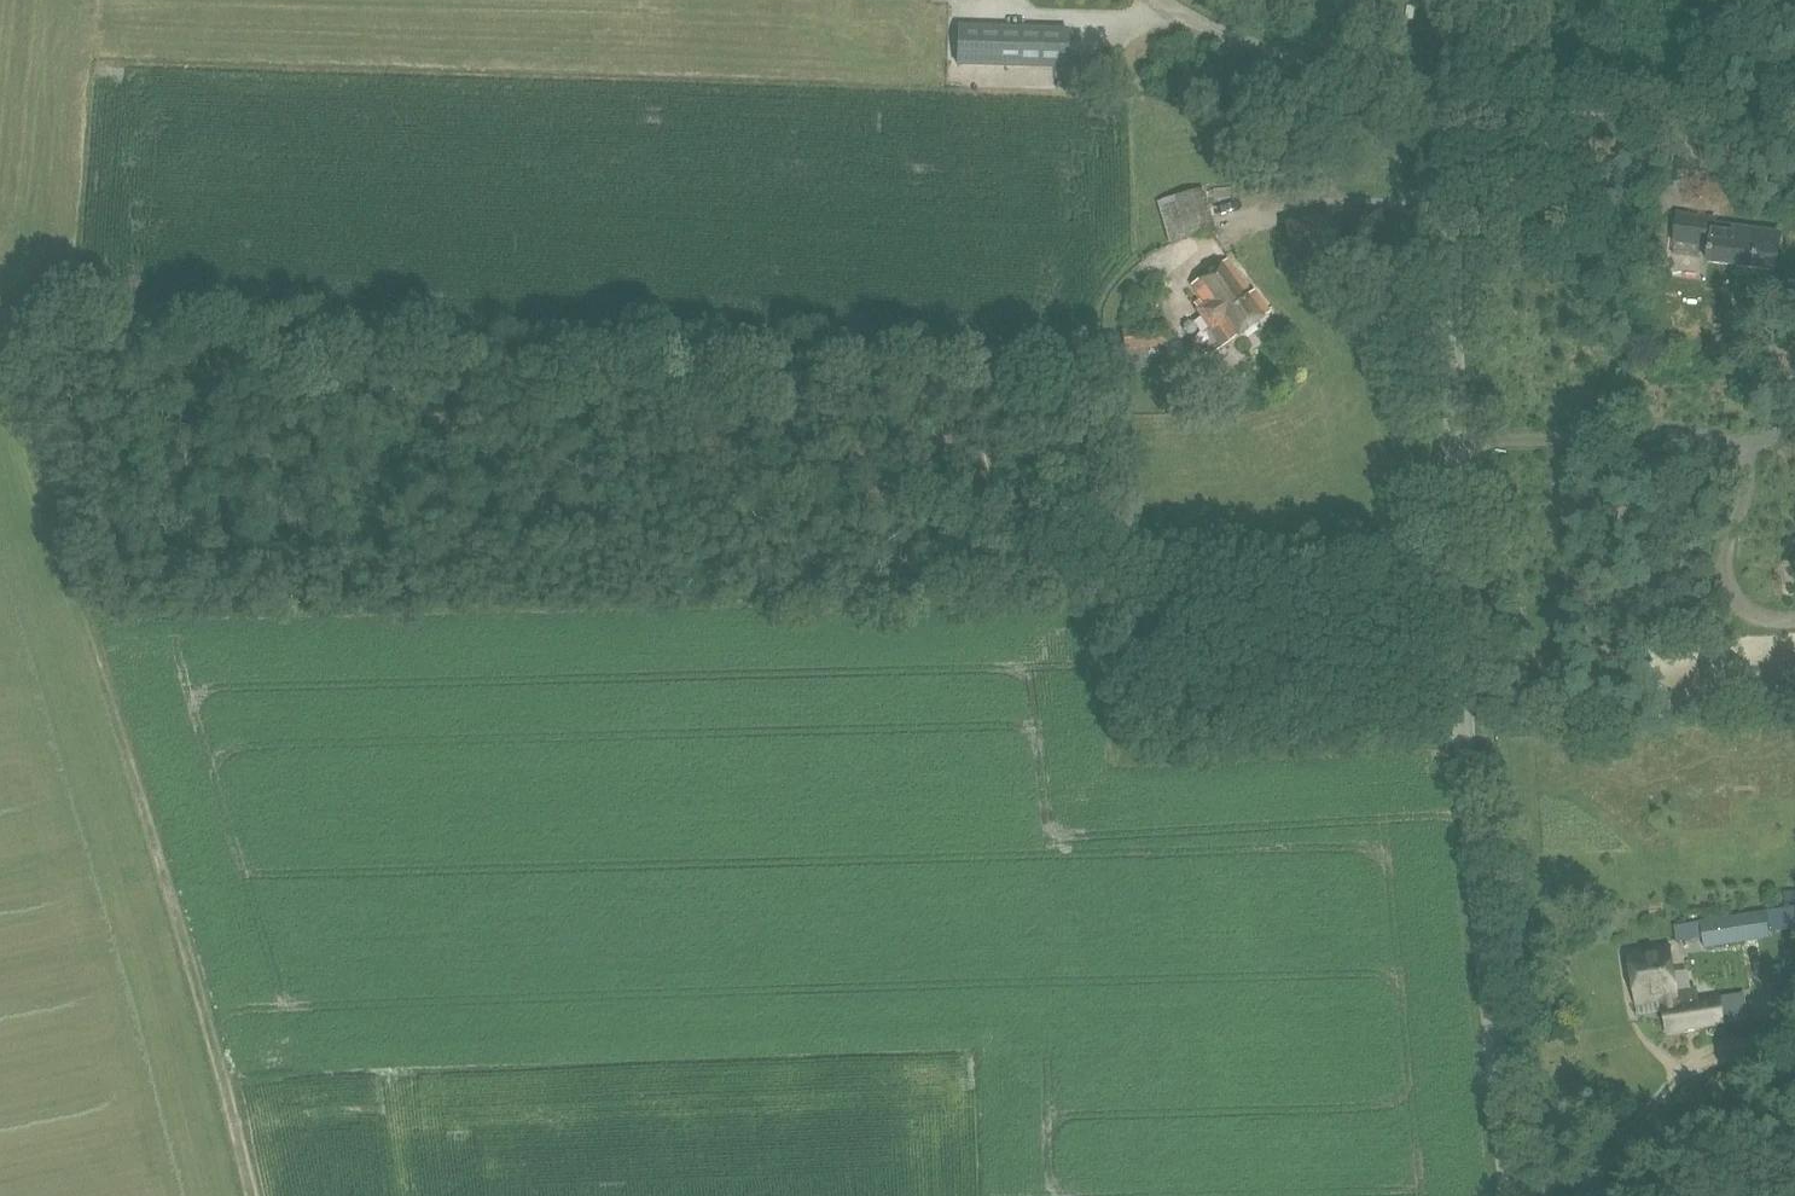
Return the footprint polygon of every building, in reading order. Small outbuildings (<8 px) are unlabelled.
[(1067,68),(1067,29),(959,26),(958,64),(1067,68)] [(1204,188),(1157,202),(1169,244),(1217,231),(1204,188)] [(1711,244),(1708,263),(1775,272),(1780,236),(1714,227),(1716,218),(1678,213),(1675,240),(1711,244)] [(1269,312),(1253,290),(1251,292),(1227,259),(1191,285),(1204,305),(1196,311),(1210,331),(1218,326),(1229,341),(1269,312)] [(1124,352),(1168,347),(1165,324),(1122,330),(1124,352)] [(1706,950),(1765,940),(1763,925),(1703,935),(1704,938),(1706,950)] [(1702,926),(1687,929),(1689,941),(1704,938),(1703,935),(1702,926)] [(1723,1025),(1720,1000),(1698,1004),(1696,991),(1677,994),(1670,952),(1630,958),(1637,1004),(1663,1000),(1668,1034),(1723,1025)]
